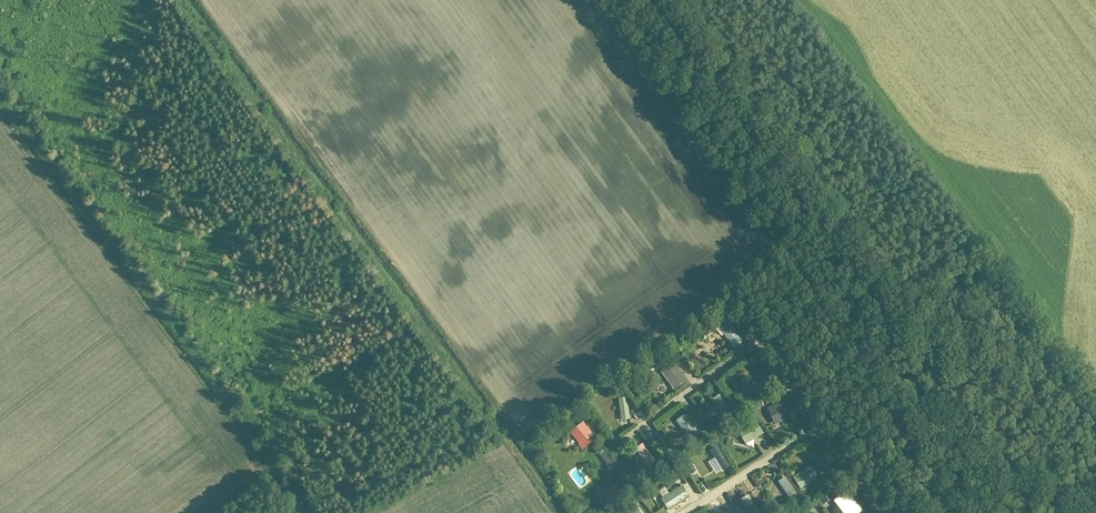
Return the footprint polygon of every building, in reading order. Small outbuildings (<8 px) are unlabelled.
[(719,324),(716,327),(733,349),(742,343),(725,320),(721,322),(719,324)] [(673,390),(686,381),(674,364),(661,374),(673,390)] [(765,386),(759,379),(739,393),(745,400),(765,386)] [(733,413),(721,395),(718,397),(715,398),(713,400),(725,418),(733,413)] [(626,398),(618,399),(621,421),(629,420),(626,398)] [(793,416),(786,401),(767,410),(772,420),(773,419),(778,421),(779,422),(793,416)] [(679,419),(676,422),(690,442),(699,435),(685,416),(681,418),(679,419)] [(755,422),(738,433),(745,444),(762,434),(755,422)] [(595,439),(582,423),(569,433),(579,445),(578,446),(581,449),(582,450),(586,447),(586,445),(595,439)] [(642,445),(635,450),(648,468),(655,462),(642,445)] [(710,451),(722,470),(723,470),(724,470),(725,469),(727,468),(728,467),(729,466),(717,447),(710,451)] [(817,478),(809,467),(792,478),(800,489),(817,478)] [(789,499),(796,494),(785,478),(778,483),(789,499)] [(601,495),(606,502),(622,491),(617,484),(601,495)] [(689,498),(681,486),(661,500),(668,511),(689,498)] [(848,493),(835,502),(843,512),(854,512),(860,508),(848,493)] [(748,496),(745,497),(743,499),(740,501),(748,512),(758,512),(748,496)] [(831,500),(824,504),(828,510),(834,506),(831,500)]
